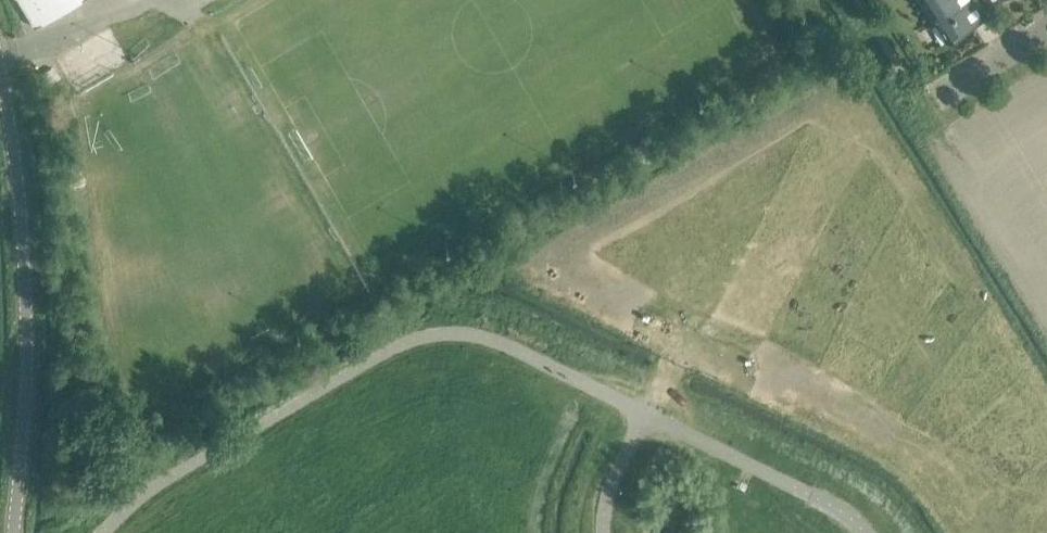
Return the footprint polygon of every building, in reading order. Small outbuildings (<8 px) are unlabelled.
[(34,27),(80,0),(19,0),(34,27)] [(947,40),(989,14),(981,0),(922,0),(947,40)]
